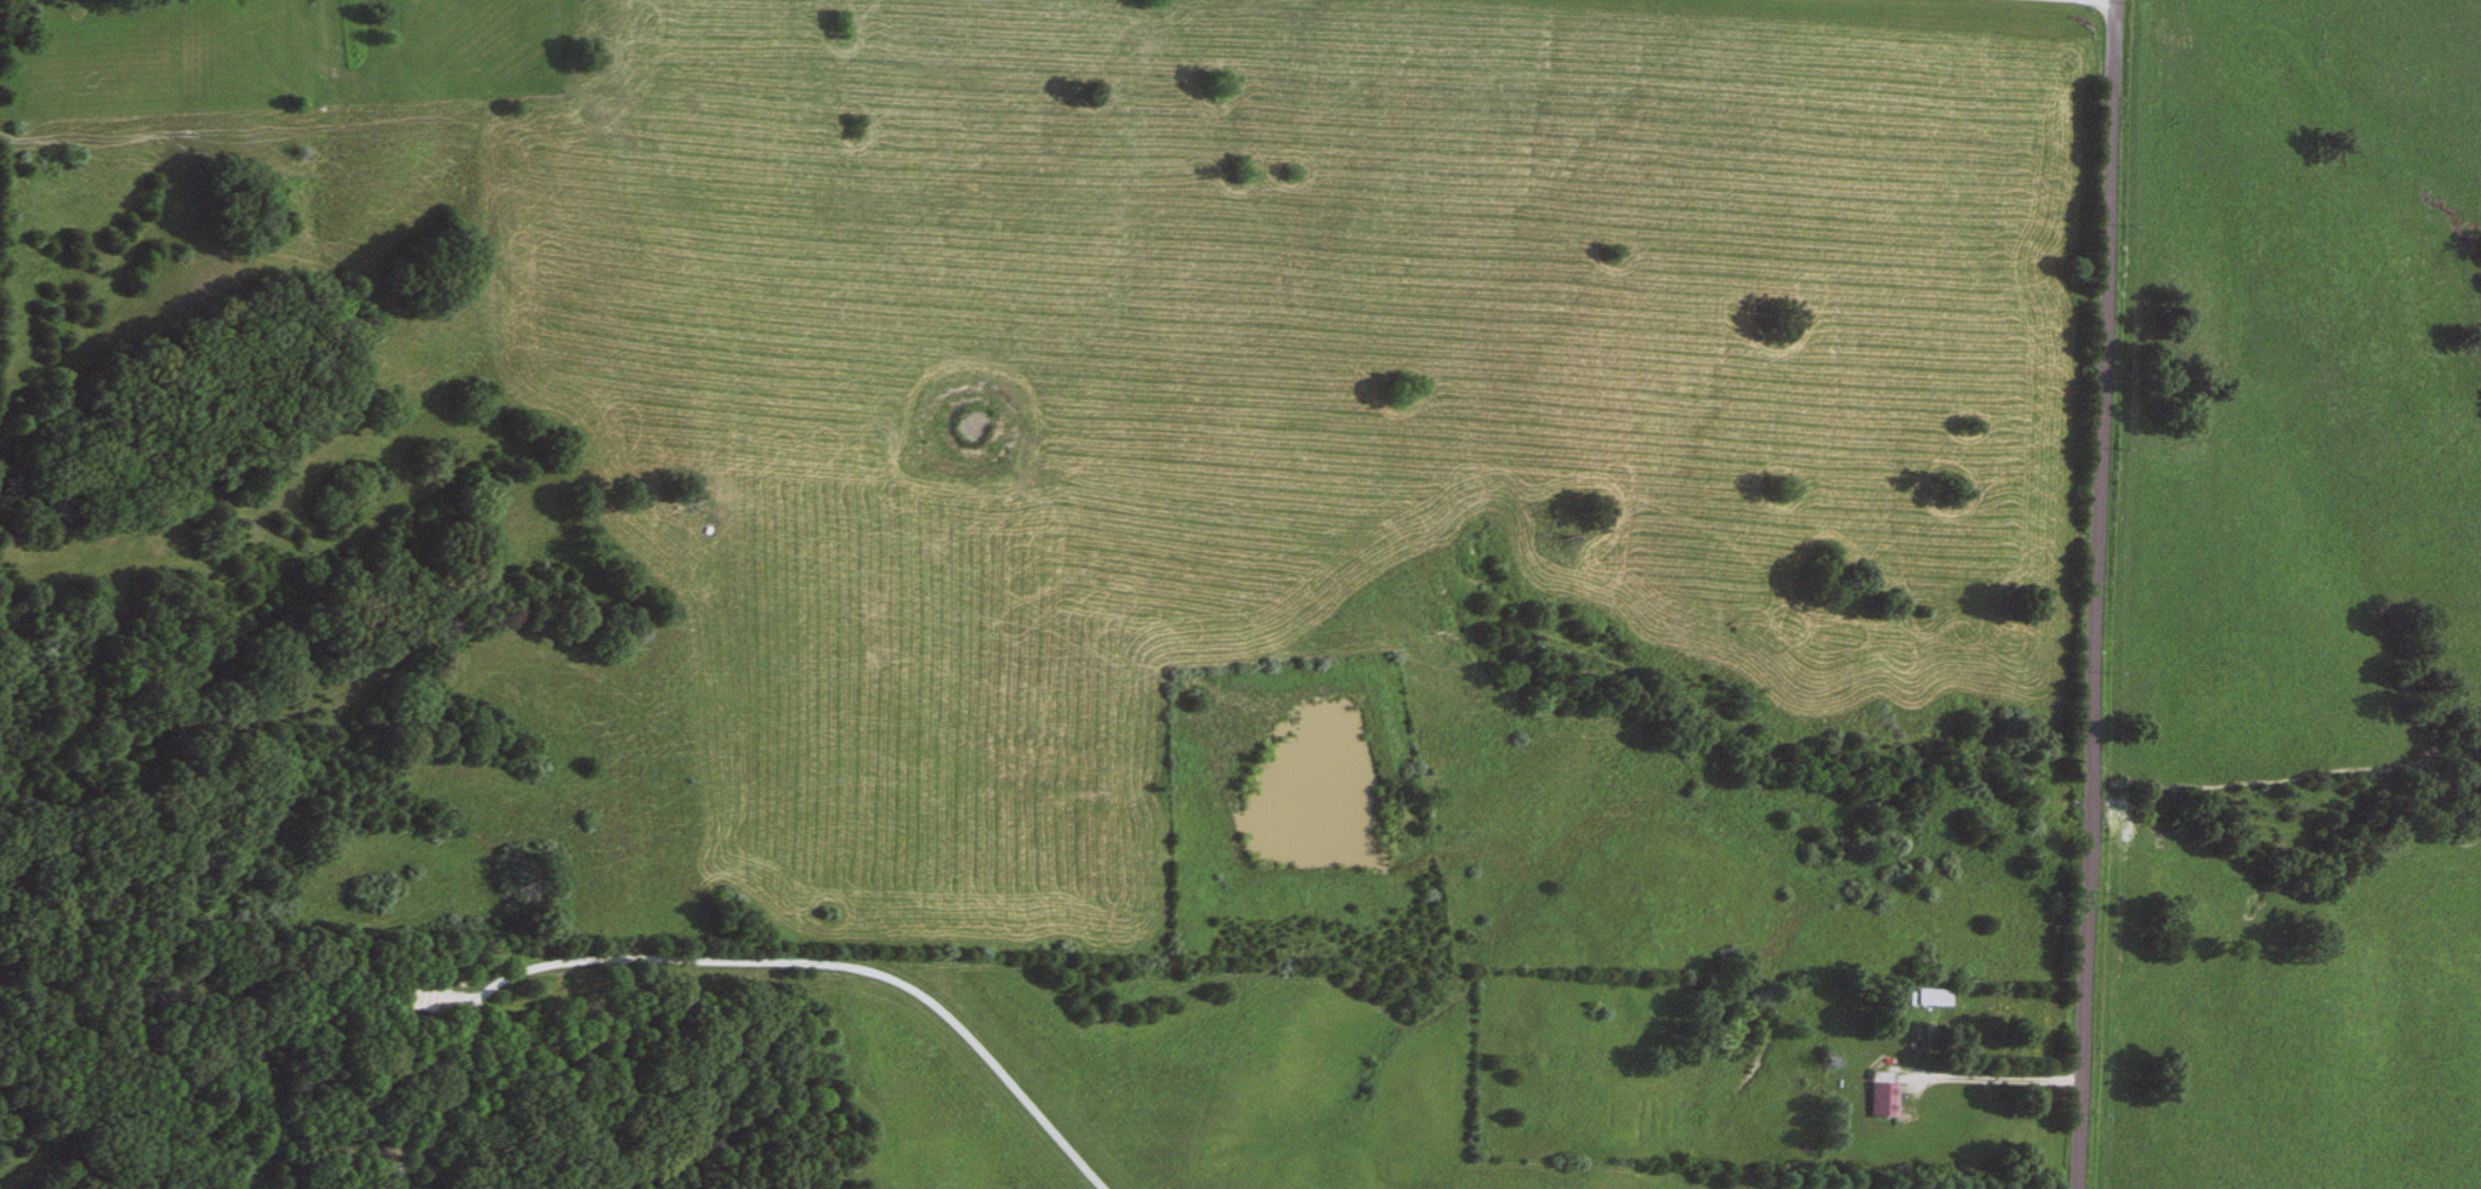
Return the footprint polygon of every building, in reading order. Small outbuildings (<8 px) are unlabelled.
[(433,990),(398,984),(394,1009),(429,1015),(433,990)] [(1893,1083),(1887,1083),(1887,1077),(1863,1077),(1863,1119),(1893,1119),(1893,1083)]
